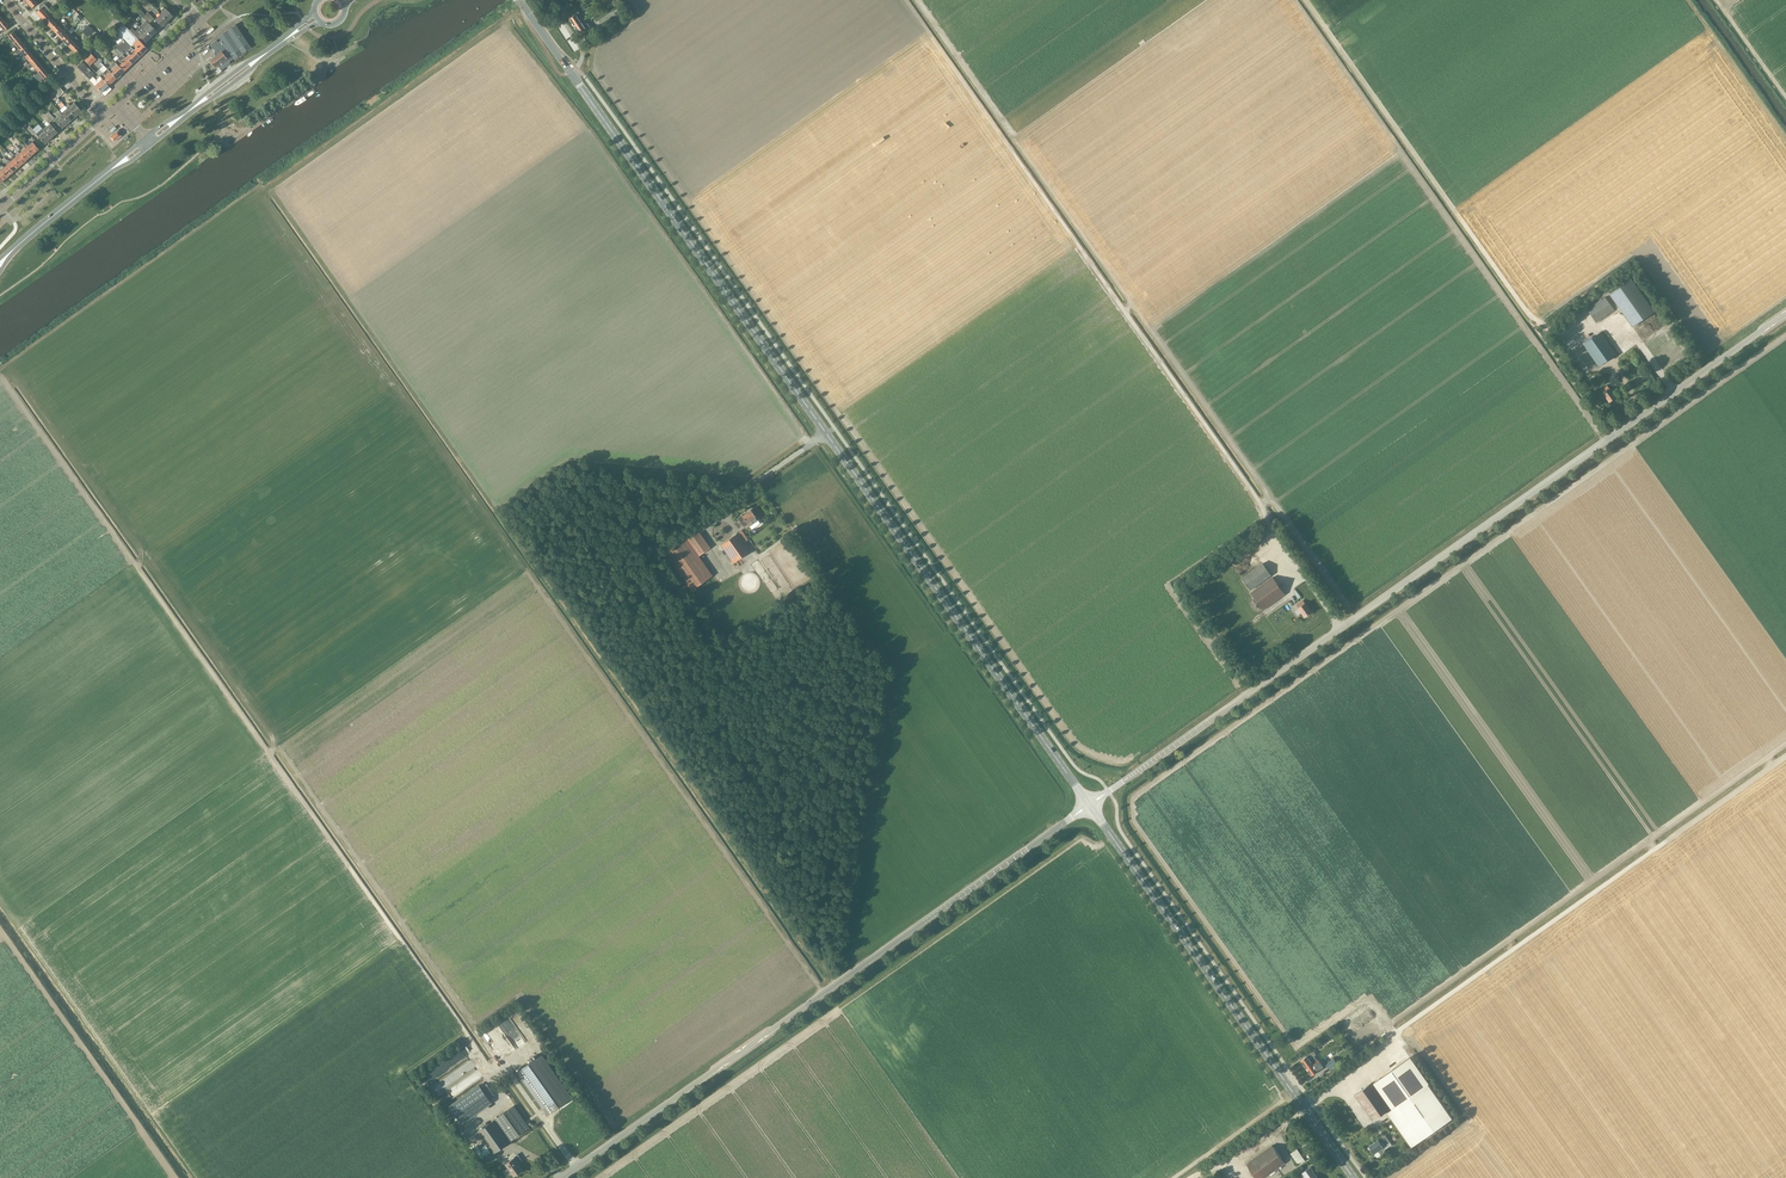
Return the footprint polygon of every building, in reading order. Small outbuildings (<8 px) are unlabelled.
[(570,2),(563,6),(567,11),(574,7),(570,2)] [(41,8),(36,13),(43,19),(47,15),(47,14),(50,10),(44,4),(40,7),(41,8)] [(173,16),(166,9),(164,7),(161,10),(163,12),(160,14),(167,21),(173,16)] [(49,16),(52,12),(50,10),(47,14),(47,15),(43,19),(49,26),(54,21),(53,20),(49,16)] [(574,26),(581,22),(584,20),(577,10),(569,15),(571,17),(569,18),(574,26)] [(145,15),(151,21),(154,19),(148,12),(145,15)] [(162,27),(167,21),(160,14),(155,20),(162,27)] [(149,24),(151,21),(145,15),(143,17),(146,21),(149,24)] [(60,28),(59,27),(55,23),(58,19),(56,17),(53,20),(54,21),(49,26),(55,33),(60,28)] [(610,18),(601,24),(604,29),(614,23),(610,18)] [(4,31),(9,26),(3,19),(0,22),(0,26),(4,31)] [(144,30),(151,37),(156,32),(149,24),(146,21),(140,26),(144,30)] [(579,34),(585,29),(581,22),(574,26),(579,34)] [(66,35),(65,34),(61,29),(65,26),(63,24),(59,27),(60,28),(55,33),(61,39),(66,35)] [(138,39),(129,30),(123,24),(115,32),(124,41),(139,56),(147,49),(138,39)] [(216,55),(209,61),(210,61),(214,67),(211,69),(215,75),(219,73),(222,71),(221,70),(226,66),(230,62),(229,61),(233,58),(233,59),(251,47),(248,43),(236,24),(218,36),(219,36),(221,39),(218,42),(216,40),(211,44),(216,51),(215,54),(216,55)] [(132,28),(129,30),(138,39),(140,37),(146,42),(151,37),(144,30),(140,26),(135,31),(132,28)] [(73,41),(72,40),(68,36),(71,32),(69,30),(65,34),(66,35),(61,39),(68,46),(73,41)] [(14,43),(19,39),(13,32),(8,36),(8,35),(3,38),(5,41),(9,38),(13,42),(14,43)] [(73,41),(68,46),(74,53),(79,48),(74,43),(77,39),(75,37),(72,40),(73,41)] [(20,50),(25,46),(19,39),(14,43),(13,42),(9,45),(11,48),(15,45),(19,49),(20,50)] [(132,64),(139,56),(124,41),(122,43),(128,49),(122,54),(132,64)] [(26,57),(31,53),(25,46),(20,50),(19,49),(15,52),(17,55),(21,52),(25,56),(26,57)] [(105,52),(104,51),(99,46),(96,49),(101,56),(105,52)] [(122,54),(120,51),(117,48),(114,51),(117,54),(119,57),(115,62),(124,71),(132,64),(122,54)] [(32,64),(37,60),(31,53),(26,57),(25,56),(21,59),(23,62),(27,59),(31,63),(32,64)] [(97,59),(91,54),(85,60),(84,60),(90,66),(90,65),(96,60),(97,59)] [(37,71),(43,67),(37,60),(32,64),(31,63),(27,66),(29,69),(33,66),(37,70),(37,71)] [(80,70),(85,65),(82,62),(77,67),(80,70)] [(116,78),(124,71),(115,62),(107,69),(116,78)] [(82,73),(88,68),(85,65),(80,70),(82,73)] [(37,71),(37,70),(33,73),(35,76),(39,73),(44,79),(49,74),(43,67),(37,71)] [(89,72),(91,71),(88,68),(82,73),(101,93),(109,85),(100,76),(96,80),(89,72)] [(109,85),(116,78),(107,69),(100,76),(109,85)] [(55,95),(62,89),(59,87),(53,92),(55,95)] [(58,98),(62,94),(64,92),(62,89),(55,95),(58,98)] [(67,108),(75,117),(81,111),(74,102),(70,106),(68,104),(65,106),(67,108)] [(68,122),(75,117),(67,108),(61,114),(68,122)] [(68,122),(61,114),(58,111),(54,114),(57,117),(54,119),(62,128),(68,122)] [(46,114),(51,121),(54,118),(48,112),(46,114)] [(48,123),(51,121),(46,114),(43,117),(48,123)] [(43,129),(51,138),(57,132),(50,123),(43,129)] [(27,129),(32,135),(35,132),(30,126),(27,129)] [(44,144),(51,138),(43,129),(37,135),(44,144)] [(121,136),(117,131),(117,130),(109,137),(113,142),(121,136)] [(27,143),(26,143),(23,140),(21,142),(24,146),(26,148),(32,155),(39,149),(33,142),(29,145),(27,143)] [(32,155),(26,148),(24,146),(26,148),(20,154),(26,160),(32,155)] [(19,166),(26,160),(20,154),(13,159),(19,166)] [(8,159),(7,160),(4,157),(2,159),(5,162),(6,164),(13,172),(19,166),(13,159),(10,162),(8,159)] [(1,166),(0,165),(0,170),(7,177),(13,172),(6,164),(7,165),(4,167),(2,165),(1,166)] [(1654,311),(1631,279),(1609,294),(1632,327),(1654,311)] [(1596,322),(1614,310),(1605,297),(1587,309),(1596,322)] [(1599,366),(1616,354),(1601,332),(1584,344),(1599,366)] [(1610,402),(1616,398),(1610,389),(1608,386),(1603,389),(1605,392),(1603,393),(1610,402)] [(760,523),(758,520),(751,510),(743,515),(742,515),(737,518),(744,527),(748,524),(751,529),(760,523)] [(696,528),(663,551),(691,590),(712,575),(699,556),(710,548),(696,528)] [(750,551),(745,542),(748,539),(742,531),(721,545),(733,563),(750,551)] [(720,551),(727,562),(730,560),(724,549),(720,551)] [(1251,590),(1272,576),(1263,563),(1242,578),(1251,590)] [(1263,610),(1285,594),(1273,577),(1251,593),(1263,610)] [(1305,617),(1311,612),(1305,603),(1305,604),(1303,600),(1297,605),(1305,617)] [(493,1043),(497,1040),(492,1032),(488,1035),(493,1043)] [(1321,1041),(1314,1046),(1316,1050),(1323,1045),(1321,1041)] [(1306,1068),(1317,1060),(1314,1055),(1316,1054),(1314,1051),(1301,1060),(1306,1068)] [(517,1072),(547,1115),(572,1098),(541,1054),(517,1072)] [(1392,1108),(1428,1083),(1409,1056),(1373,1082),(1392,1108)] [(1329,1069),(1337,1063),(1334,1058),(1326,1064),(1329,1069)] [(1323,1067),(1321,1064),(1318,1059),(1317,1060),(1306,1068),(1311,1075),(1323,1067)] [(434,1091),(447,1082),(444,1077),(430,1085),(434,1091)] [(1373,1120),(1390,1108),(1372,1082),(1355,1095),(1373,1120)] [(1392,1108),(1387,1112),(1412,1146),(1452,1117),(1451,1117),(1453,1116),(1430,1084),(1429,1085),(1428,1083),(1392,1108)] [(479,1085),(449,1106),(462,1123),(491,1102),(479,1085)] [(495,1118),(511,1140),(528,1128),(513,1106),(495,1118)] [(492,1154),(510,1141),(494,1120),(477,1132),(492,1154)] [(1378,1140),(1369,1146),(1374,1153),(1382,1147),(1384,1150),(1392,1145),(1386,1137),(1379,1142),(1378,1140)] [(1285,1163),(1272,1145),(1247,1163),(1257,1177),(1263,1177),(1285,1163)] [(1299,1165),(1305,1160),(1297,1149),(1291,1153),(1299,1165)] [(514,1157),(505,1163),(514,1176),(522,1170),(517,1163),(521,1160),(517,1154),(513,1156),(514,1157)] [(1313,1171),(1313,1170),(1311,1166),(1303,1172),(1303,1173),(1301,1174),(1304,1177),(1302,1177),(1318,1177),(1313,1171)] [(1220,1170),(1214,1174),(1217,1177),(1226,1177),(1220,1170)]
